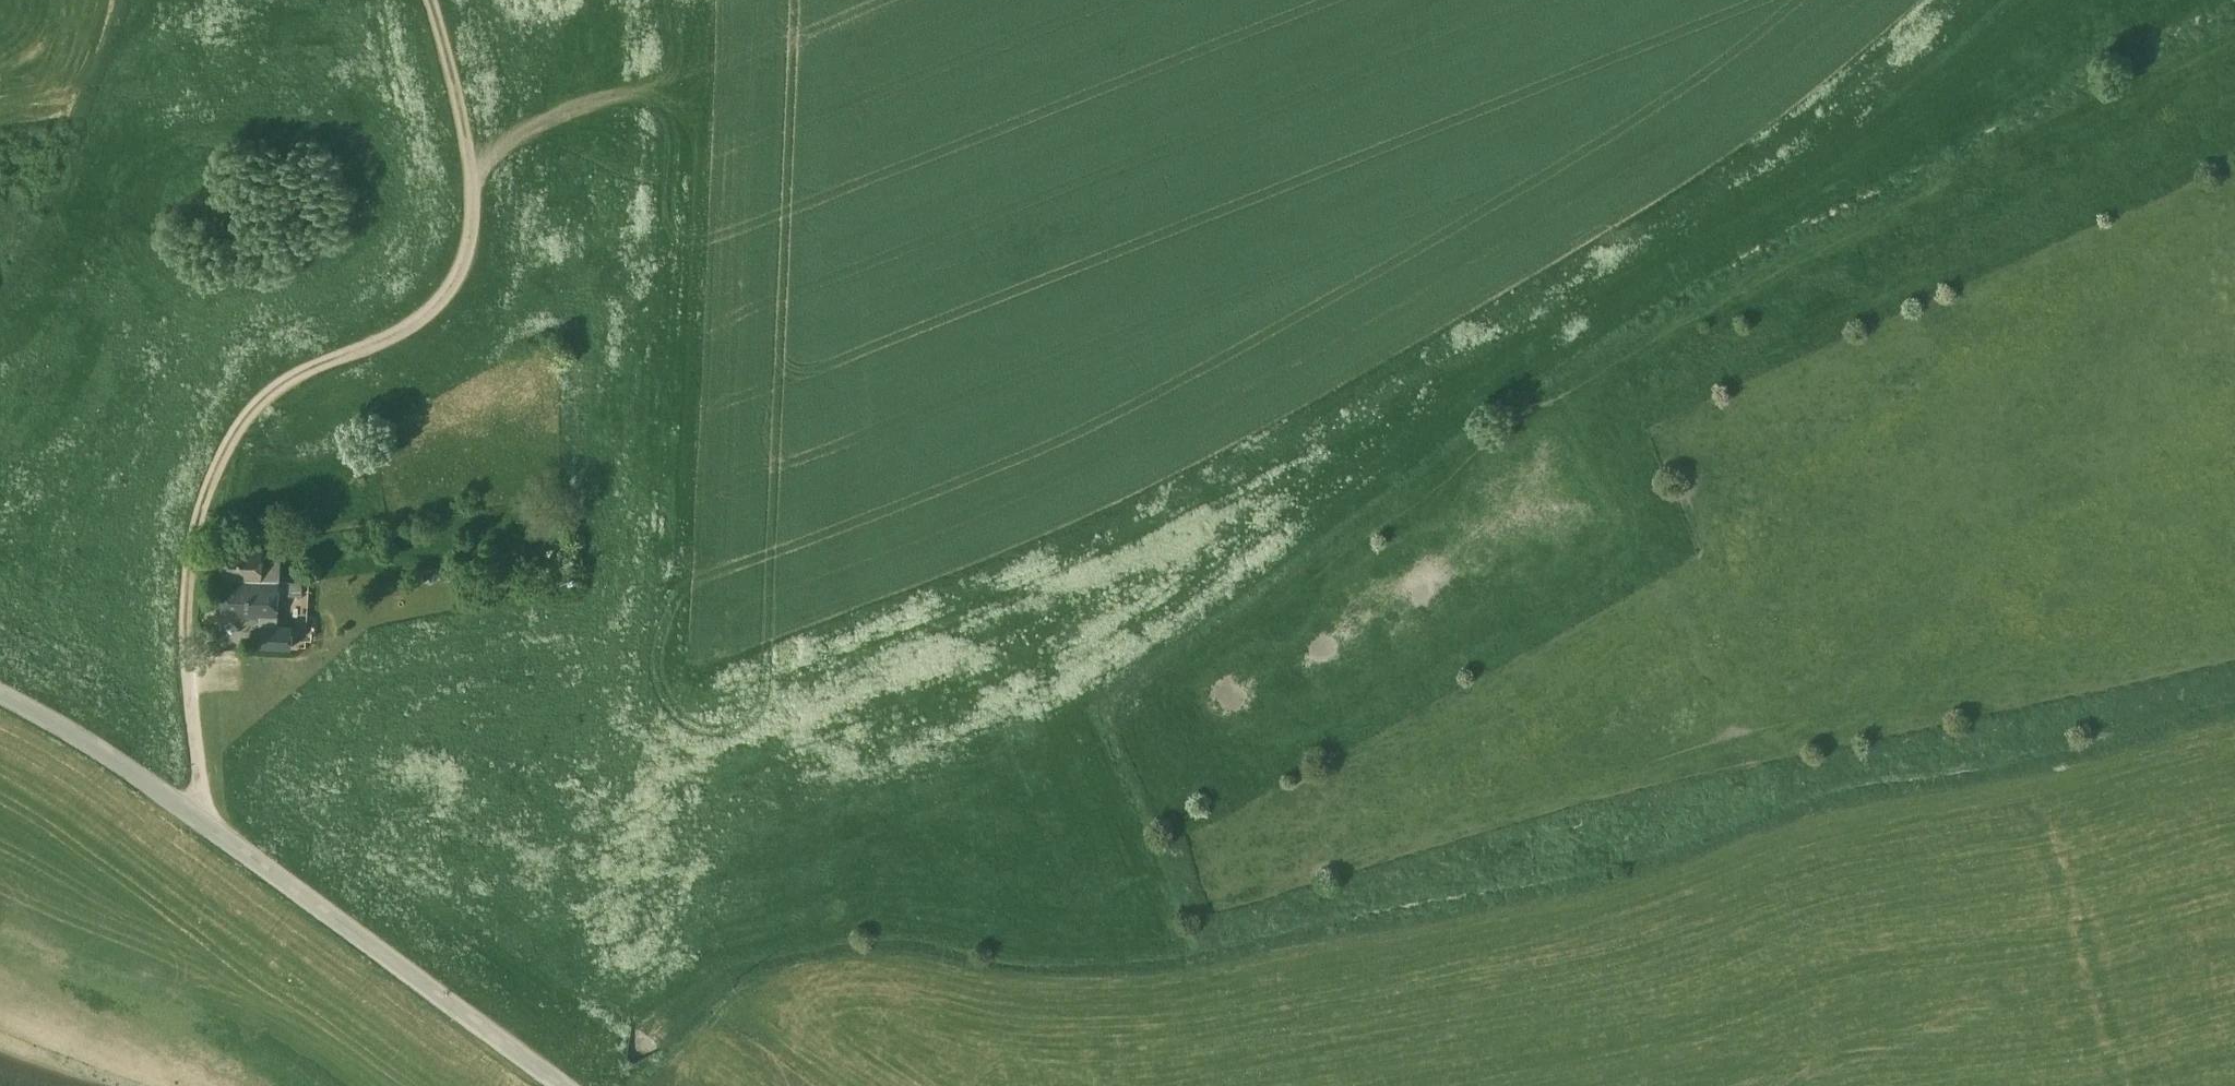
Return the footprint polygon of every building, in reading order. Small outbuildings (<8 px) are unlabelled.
[(273,551),(235,560),(242,591),(296,577),(290,554),(275,558),(273,551)] [(296,577),(242,591),(250,620),(304,607),(299,589),(320,584),(317,572),(296,577)]
